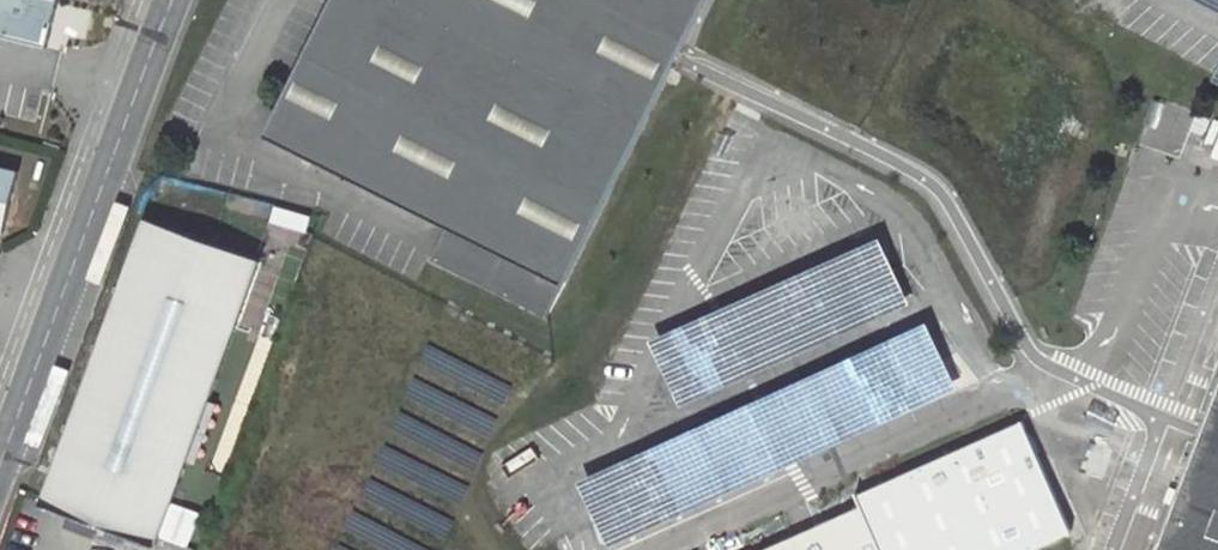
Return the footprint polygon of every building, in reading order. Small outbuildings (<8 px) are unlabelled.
[(706,0),(333,0),(266,133),(449,225),(433,258),(517,300),(533,267),(566,283),(684,44),(706,0)] [(19,170),(0,165),(0,230),(4,231),(19,170)] [(257,256),(146,217),(42,502),(153,541),(257,256)] [(566,283),(533,267),(517,300),(549,316),(566,283)] [(1159,549),(1217,549),(1217,398),(1159,549)] [(1022,419),(858,494),(860,504),(759,549),(1025,549),(1071,530),(1022,419)]
